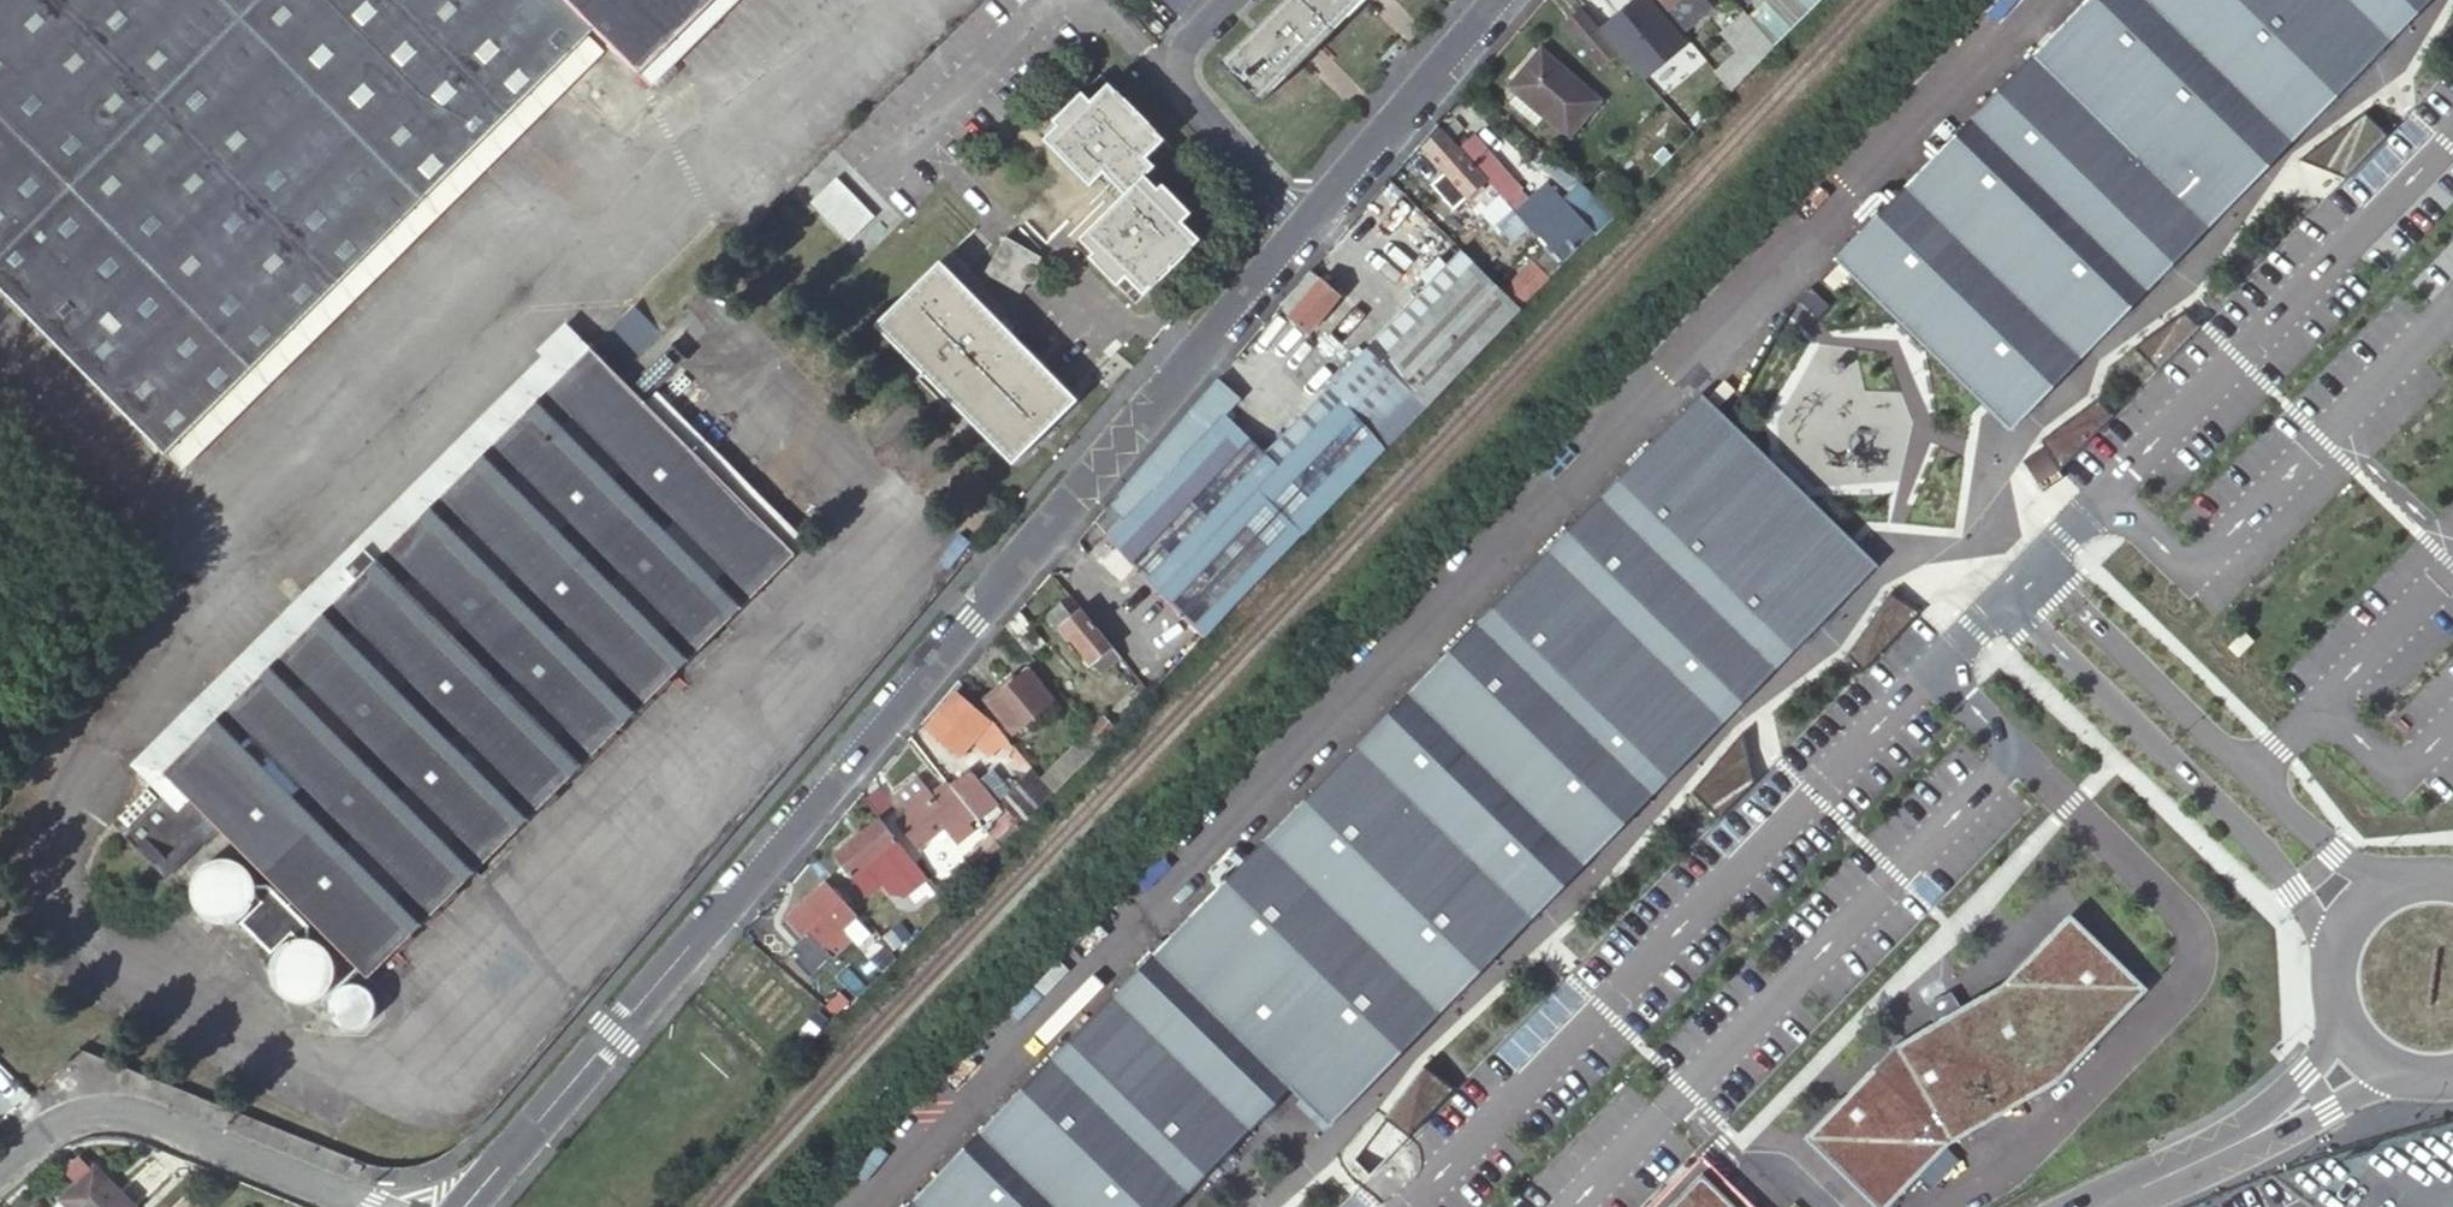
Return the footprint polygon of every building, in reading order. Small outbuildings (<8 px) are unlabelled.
[(213,416),(607,37),(617,48),(649,81),(731,0),(0,0),(0,236),(213,416)] [(649,81),(658,90),(750,0),(731,0),(649,81)] [(1181,13),(1194,0),(1168,0),(1181,13)] [(1221,62),(1260,102),(1363,0),(1283,0),(1221,62)] [(1607,7),(1601,0),(1582,0),(1596,16),(1607,7)] [(1676,36),(1647,0),(1605,0),(1636,39),(1625,48),(1641,67),(1676,36)] [(1685,29),(1704,13),(1693,0),(1661,0),(1685,29)] [(1774,46),(1801,19),(1783,0),(1769,0),(1749,18),(1774,46)] [(1801,19),(1819,0),(1783,0),(1801,19)] [(1838,253),(2011,421),(2030,402),(2422,0),(2085,0),(1838,253)] [(1608,35),(1583,6),(1564,23),(1589,52),(1608,35)] [(1749,18),(1745,13),(1731,25),(1750,47),(1762,59),(1774,46),(1749,18)] [(1720,34),(1740,55),(1750,47),(1731,25),(1720,34)] [(1603,68),(1622,52),(1608,35),(1589,52),(1603,68)] [(607,37),(213,416),(224,425),(617,48),(607,37)] [(1524,89),(1552,112),(1576,131),(1607,96),(1547,45),(1515,81),(1524,89)] [(1718,74),(1729,87),(1762,59),(1750,47),(1740,55),(1718,74)] [(1057,125),(1043,139),(1089,186),(1102,172),(1124,195),(1080,240),(1093,254),(1089,258),(1120,291),(1125,286),(1138,300),(1198,241),(1180,222),(1188,214),(1147,172),(1153,167),(1144,158),(1162,141),(1106,85),(1090,102),(1081,93),(1053,121),(1057,125)] [(1543,123),(1552,112),(1524,89),(1516,99),(1543,123)] [(2364,110),(2298,160),(2344,179),(2355,168),(2369,154),(2383,140),(2388,134),(2364,110)] [(1458,148),(1443,130),(1423,148),(1500,234),(1508,227),(1505,223),(1515,214),(1509,206),(1504,201),(1486,180),(1458,148)] [(1473,136),(1458,148),(1486,180),(1500,168),(1473,136)] [(1500,168),(1486,180),(1504,201),(1517,190),(1518,189),(1500,168)] [(837,181),(811,208),(850,247),(877,220),(837,181)] [(1563,262),(1594,232),(1569,206),(1548,186),(1530,204),(1517,216),(1538,236),(1563,262)] [(1582,186),(1569,206),(1594,232),(1612,213),(1582,186)] [(1517,190),(1504,201),(1509,206),(1515,214),(1517,216),(1530,204),(1517,190)] [(1042,258),(1005,237),(985,274),(1021,294),(1027,284),(1028,284),(1030,284),(1031,284),(1032,284),(1033,284),(1034,283),(1035,282),(1036,281),(1037,280),(1038,279),(1038,278),(1039,277),(1039,275),(1039,274),(1038,272),(1038,271),(1037,270),(1037,269),(1036,268),(1042,258)] [(1538,260),(1555,277),(1564,269),(1561,265),(1548,250),(1538,260)] [(1538,260),(1504,292),(1520,308),(1521,309),(1555,277),(1538,260)] [(940,263),(879,323),(1014,461),(1075,400),(940,263)] [(1452,381),(1524,312),(1521,309),(1520,308),(1504,292),(1495,283),(1475,264),(1279,467),(1225,414),(1241,397),(1219,377),(1111,503),(1125,515),(1108,533),(1123,552),(1166,597),(1205,637),(1253,587),(1351,484),(1417,415),(1452,381)] [(1307,335),(1341,296),(1313,272),(1282,308),(1289,318),(1307,335)] [(2201,326),(2185,309),(2134,348),(2156,371),(2157,370),(2168,359),(2179,348),(2190,337),(2201,326)] [(327,611),(223,714),(113,823),(167,877),(219,828),(368,977),(797,552),(620,375),(656,340),(627,310),(593,347),(566,374),(379,560),(377,561),(327,611)] [(566,374),(593,347),(554,335),(541,349),(566,374)] [(1696,398),(952,1206),(1174,1206),(1289,1089),(1326,1123),(1539,904),(1735,704),(1814,623),(1869,567),(1696,398)] [(2097,398),(2040,441),(2058,470),(2060,468),(2071,457),(2082,446),(2093,435),(2103,424),(2113,414),(2097,398)] [(1096,520),(1108,533),(1125,515),(1111,503),(1096,520)] [(314,598),(327,611),(377,561),(364,548),(330,582),(321,582),(313,589),(314,598)] [(1921,612),(1890,592),(1847,654),(1862,672),(1867,667),(1878,656),(1889,645),(1900,634),(1911,623),(1921,612)] [(1122,657),(1071,595),(1046,615),(1057,629),(1062,626),(1101,674),(1111,666),(1122,657)] [(1014,732),(1055,700),(1028,667),(987,700),(1014,732)] [(1006,735),(991,718),(989,719),(956,691),(927,728),(960,755),(974,738),(992,754),(1009,739),(1006,735)] [(1093,731),(1103,742),(1120,724),(1109,713),(1093,731)] [(1758,745),(1744,732),(1691,792),(1718,820),(1732,806),(1746,791),(1756,781),(1758,745)] [(1002,849),(1054,792),(1032,767),(1001,802),(1012,814),(992,836),(1002,849)] [(974,815),(979,821),(997,805),(967,769),(950,785),(974,815)] [(897,821),(918,848),(935,834),(941,842),(952,833),(959,842),(975,829),(968,820),(974,815),(950,785),(947,781),(932,793),(918,776),(896,794),(909,811),(897,821)] [(880,786),(865,797),(881,817),(883,820),(898,808),(880,786)] [(867,895),(913,857),(907,850),(883,820),(881,817),(835,854),(867,895)] [(950,905),(1002,849),(992,836),(939,890),(950,905)] [(249,925),(251,926),(257,919),(256,918),(260,912),(262,906),(263,901),(263,893),(262,887),(259,881),(257,878),(257,877),(252,872),(249,869),(246,868),(241,865),(237,864),(233,863),(227,863),(223,864),(220,865),(213,868),(208,871),(204,875),(200,881),(198,883),(198,885),(197,888),(196,894),(196,900),(196,905),(199,911),(202,917),(206,921),(209,924),(214,928),(221,930),(227,931),(233,931),(237,930),(243,928),(247,926),(249,925)] [(805,936),(798,942),(822,968),(854,941),(843,929),(857,916),(826,881),(786,917),(805,936)] [(273,954),(286,942),(292,936),(267,910),(257,919),(251,926),(244,932),(269,958),(273,954)] [(1804,1138),(1874,1206),(1889,1206),(1952,1146),(2059,1084),(2147,990),(2070,913),(2000,983),(1950,1012),(1894,1045),(1804,1138)] [(897,954),(911,942),(891,915),(876,927),(897,954)] [(780,922),(798,942),(805,936),(786,917),(780,922)] [(783,958),(793,946),(774,928),(763,940),(783,958)] [(288,943),(286,942),(273,954),(274,956),(273,957),(272,961),(270,967),(270,970),(270,974),(270,978),(272,985),(274,990),(279,996),(283,1000),(286,1002),(289,1003),(294,1005),(300,1006),(305,1006),(308,1006),(313,1005),(318,1003),(321,1001),(324,998),(327,996),(331,990),(333,986),(335,981),(336,975),(336,969),(334,963),(333,960),(331,956),(329,953),(326,949),(321,945),(318,943),(313,941),(310,940),(306,940),(299,940),(295,940),(292,941),(292,942),(289,942),(288,943)] [(379,1017),(379,1013),(379,1012),(379,1008),(378,1004),(377,1001),(374,996),(370,993),(366,990),(362,988),(357,987),(351,987),(349,988),(345,989),(339,992),(335,996),(332,1000),(330,1004),(329,1008),(329,1011),(329,1016),(330,1021),(331,1022),(331,1023),(332,1025),(333,1026),(334,1029),(337,1032),(340,1034),(344,1036),(346,1037),(349,1038),(352,1038),(356,1038),(362,1037),(366,1035),(371,1032),(375,1027),(377,1023),(379,1017)] [(1456,1089),(1425,1064),(1384,1118),(1408,1138),(1412,1134),(1423,1123),(1433,1113),(1443,1102),(1453,1092),(1456,1089)] [(61,1199),(69,1206),(135,1206),(95,1166),(61,1199)] [(1670,1206),(1737,1206),(1702,1174),(1670,1206)]
